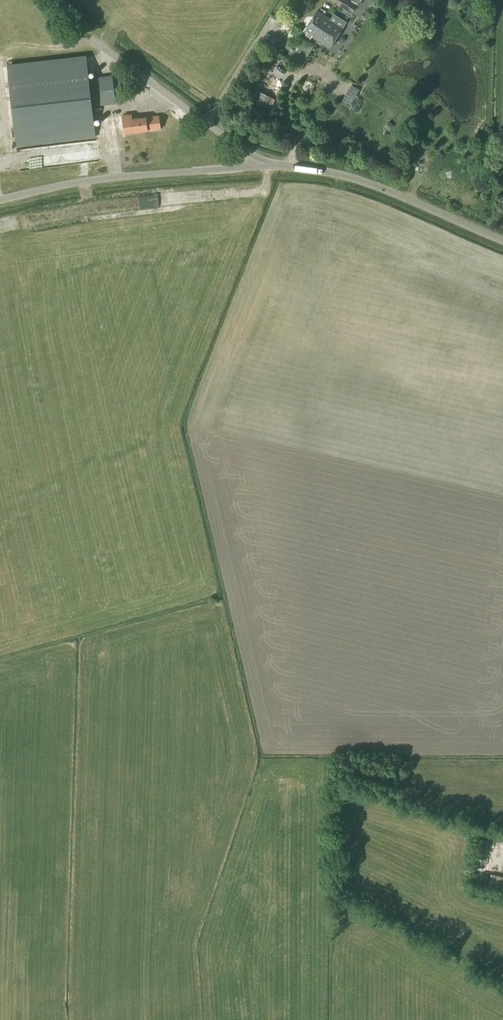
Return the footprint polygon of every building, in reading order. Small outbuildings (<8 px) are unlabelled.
[(339,7),(352,15),(361,0),(360,0),(354,0),(352,2),(349,0),(344,0),(339,7)] [(330,20),(317,11),(303,32),(307,34),(305,36),(310,39),(311,37),(317,40),(330,20)] [(330,20),(317,40),(318,41),(317,43),(320,45),(322,43),(329,48),(343,28),(346,22),(334,14),(330,20)] [(276,53),(283,41),(273,36),(267,47),(276,53)] [(11,62),(72,57),(71,49),(10,54),(11,62)] [(85,58),(8,67),(17,147),(95,138),(91,106),(115,104),(113,90),(112,76),(88,79),(85,58)] [(351,106),(360,90),(351,85),(342,101),(351,106)] [(272,110),(280,100),(265,90),(258,100),(272,110)] [(131,119),(131,115),(122,116),(125,134),(160,129),(159,116),(131,119)] [(388,131),(393,126),(389,122),(384,127),(388,131)] [(20,165),(40,162),(39,156),(19,159),(20,165)] [(496,854),(497,849),(485,846),(484,851),(496,854)] [(483,853),(481,865),(490,866),(492,855),(483,853)] [(479,869),(477,876),(484,878),(487,871),(479,869)]
